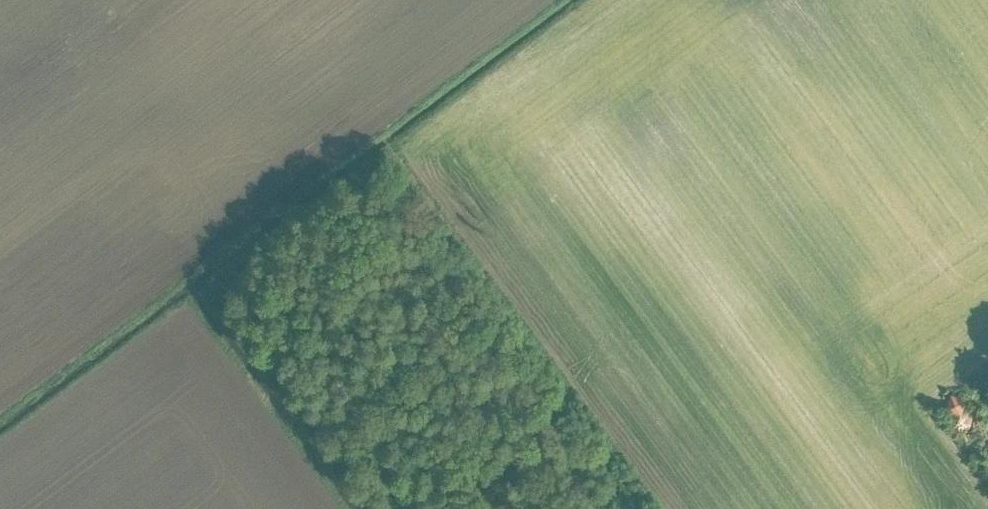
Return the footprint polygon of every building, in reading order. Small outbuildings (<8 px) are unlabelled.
[(961,414),(966,399),(951,393),(945,409),(961,414)]
